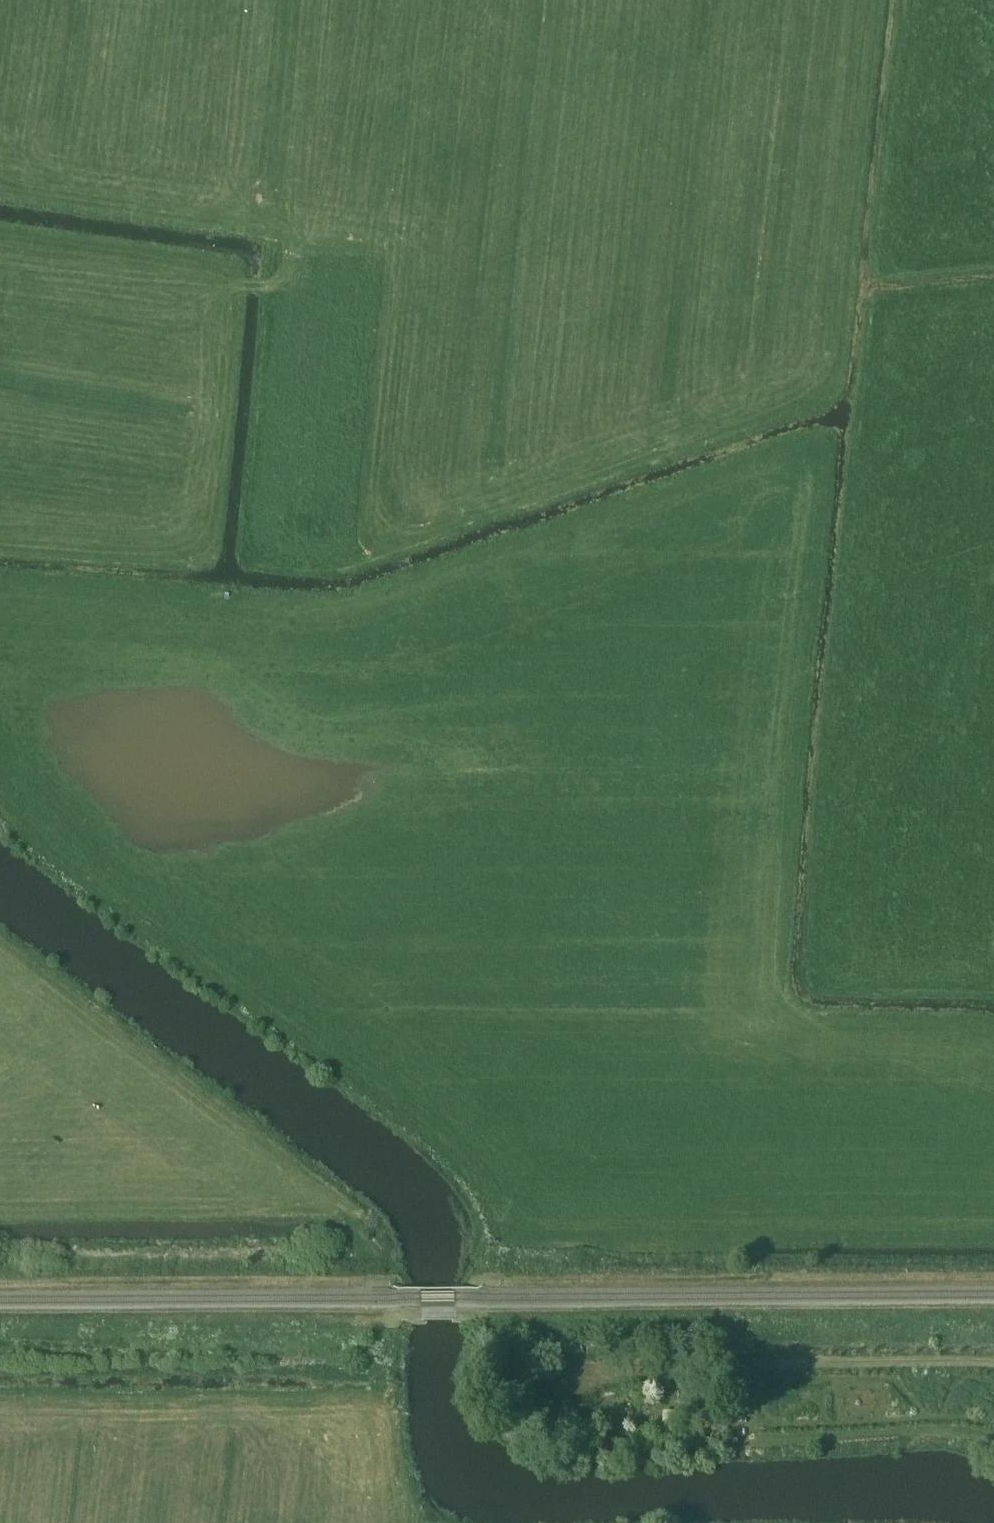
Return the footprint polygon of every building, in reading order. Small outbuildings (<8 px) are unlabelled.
[(534,1355),(520,1354),(519,1371),(533,1372),(534,1355)]
